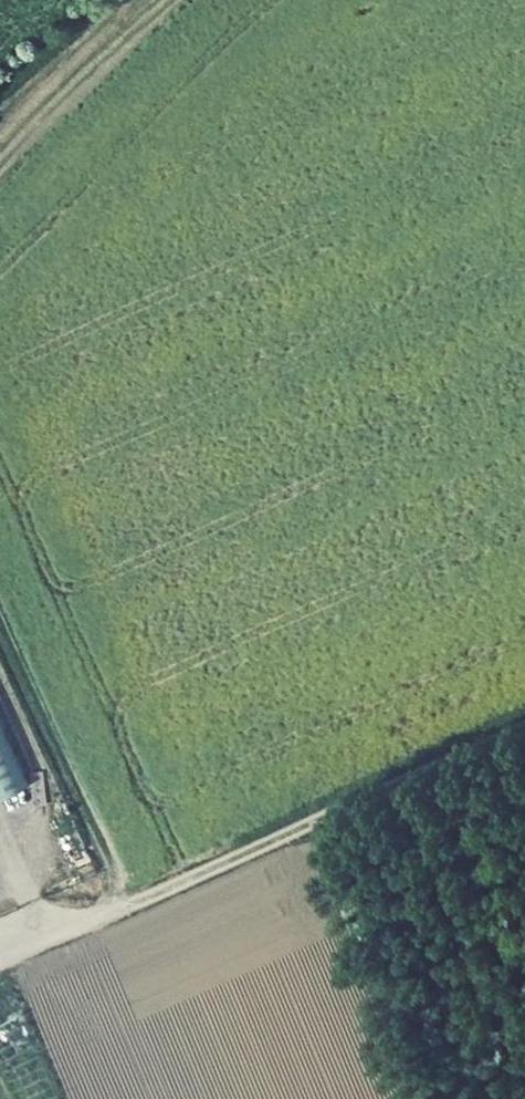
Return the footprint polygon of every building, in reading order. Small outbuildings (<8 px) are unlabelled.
[(28,783),(0,719),(0,796),(28,783)] [(25,1012),(0,1022),(0,1064),(15,1098),(61,1098),(25,1012)]
